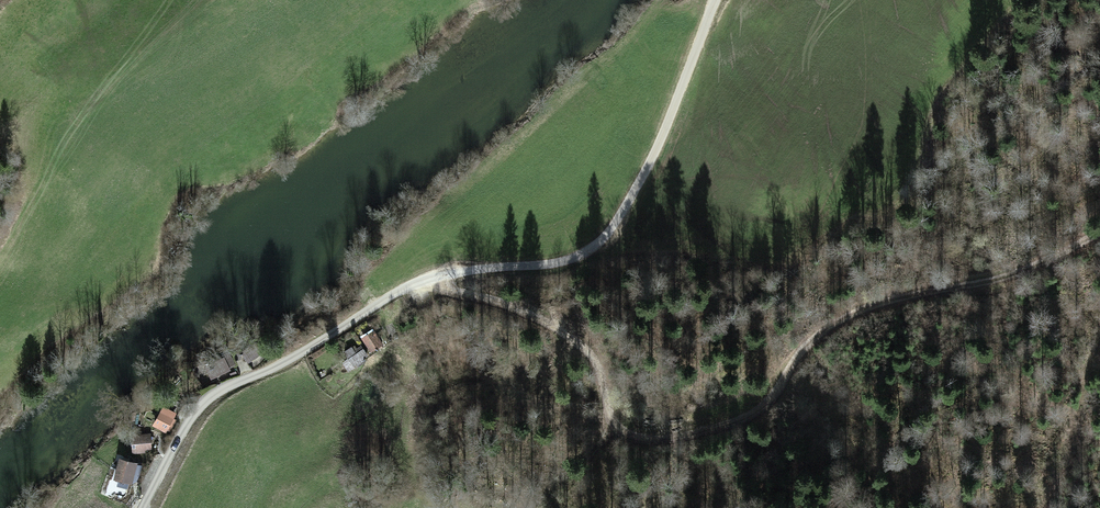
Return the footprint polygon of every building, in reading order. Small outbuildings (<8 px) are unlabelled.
[(374,330),(364,336),(373,350),(383,343),(374,330)] [(353,345),(344,351),(356,369),(366,362),(364,358),(369,355),(363,347),(357,351),(353,345)] [(226,354),(206,362),(212,378),(232,370),(226,354)] [(179,413),(165,405),(154,424),(168,433),(179,413)] [(155,435),(134,435),(134,451),(155,451),(155,435)] [(122,457),(116,477),(131,482),(138,462),(122,457)]
